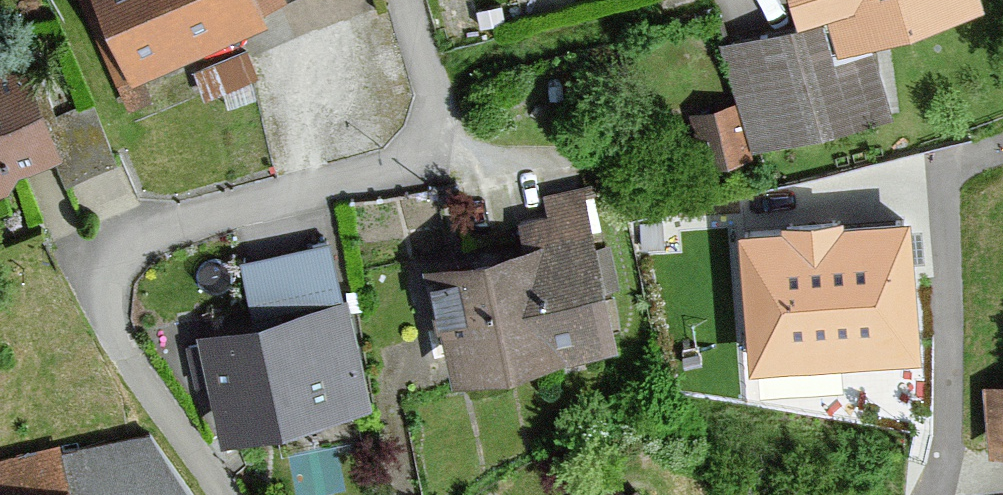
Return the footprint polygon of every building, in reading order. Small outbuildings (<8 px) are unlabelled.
[(125,86),(264,30),(260,20),(280,12),(275,0),(90,0),(125,86)] [(788,37),(731,54),(761,153),(885,116),(863,43),(1002,1),(1002,0),(777,0),(788,37)] [(0,73),(0,189),(60,165),(19,65),(0,73)] [(737,155),(727,111),(691,120),(701,164),(737,155)] [(514,251),(426,264),(443,376),(611,351),(587,190),(543,197),(547,219),(510,224),(514,251)] [(920,367),(908,227),(845,233),(844,226),(781,231),(782,238),(739,242),(751,381),(920,367)] [(338,307),(192,336),(214,444),(360,415),(338,307)] [(1002,449),(1002,386),(981,387),(984,450),(1002,449)] [(145,437),(63,457),(61,447),(0,462),(0,494),(185,494),(145,437)] [(605,494),(629,494),(620,483),(605,494)]
